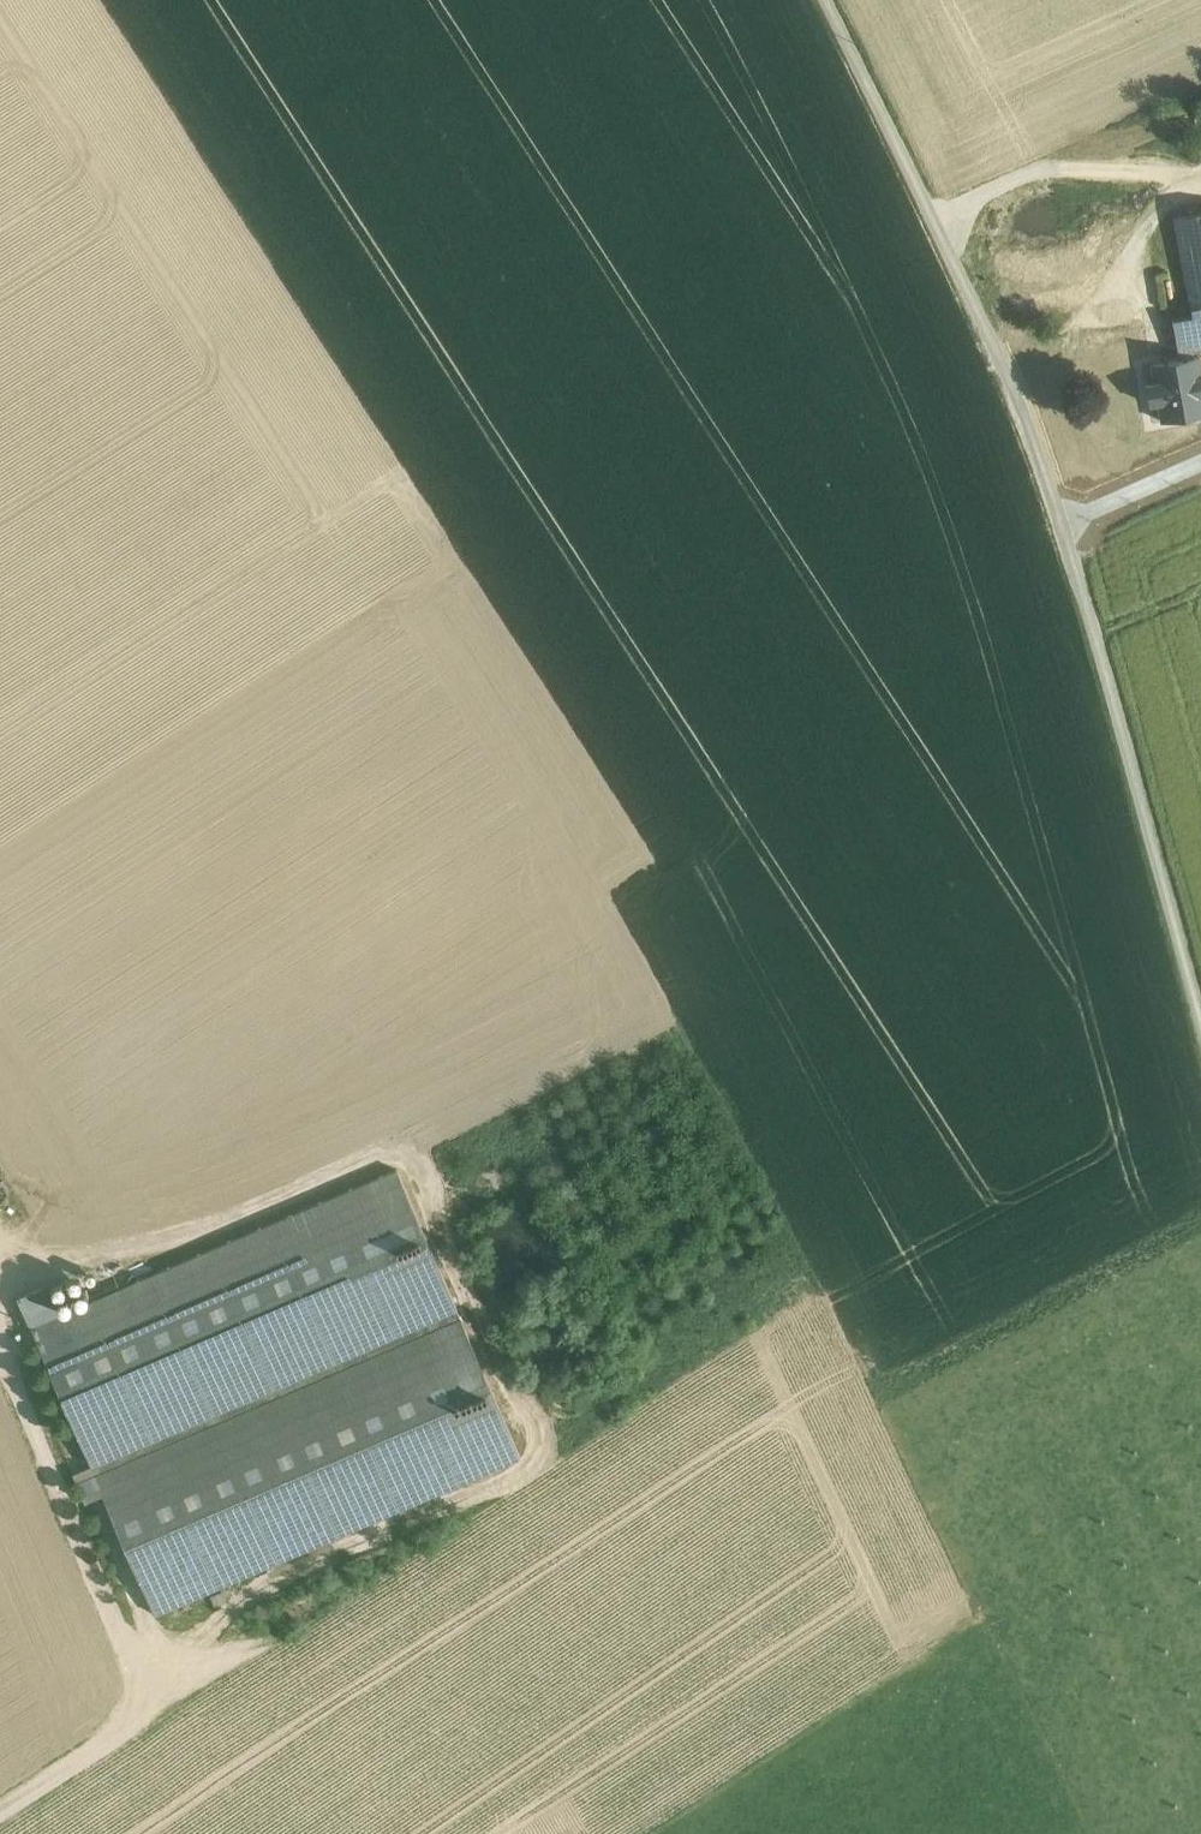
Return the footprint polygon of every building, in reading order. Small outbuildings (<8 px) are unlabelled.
[(1175,217),(1192,311),(1200,310),(1200,212),(1175,217)] [(1192,311),(1193,315),(1173,318),(1178,351),(1200,347),(1200,310),(1192,311)] [(1170,355),(1109,366),(1118,416),(1178,405),(1170,355)] [(34,1321),(159,1613),(523,1458),(397,1166),(34,1321)]
